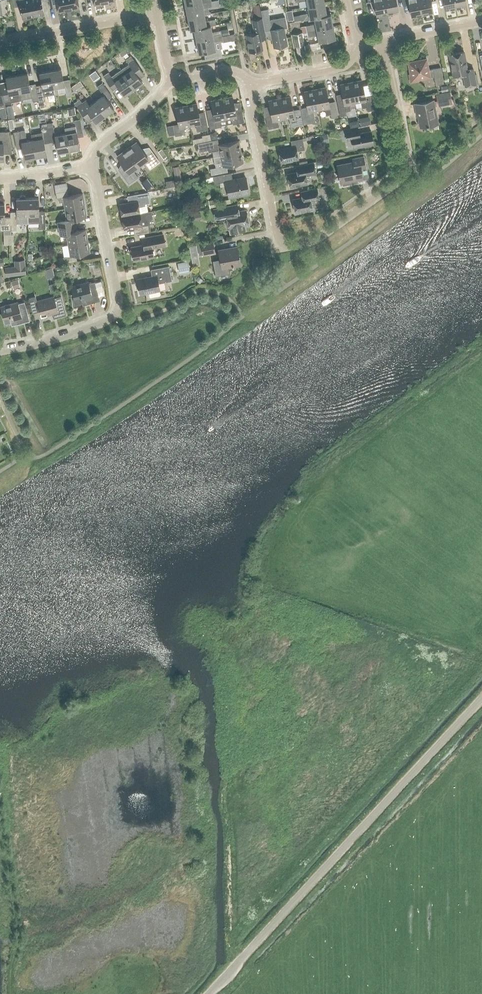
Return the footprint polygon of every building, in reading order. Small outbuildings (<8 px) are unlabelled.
[(14,7),(20,6),(23,19),(33,16),(30,0),(13,0),(14,7)] [(47,0),(30,0),(33,16),(44,14),(42,1),(47,0)] [(68,10),(66,0),(49,0),(49,2),(55,1),(57,12),(68,10)] [(68,10),(79,7),(78,0),(66,0),(68,10)] [(188,18),(204,15),(210,14),(208,7),(219,5),(218,0),(216,0),(211,1),(185,6),(188,18)] [(387,12),(385,0),(369,0),(369,2),(374,1),(377,14),(387,12)] [(387,12),(398,10),(396,0),(385,0),(387,12)] [(423,14),(420,0),(403,0),(404,5),(410,4),(412,16),(423,14)] [(423,14),(434,11),(431,0),(420,0),(423,14)] [(445,9),(456,7),(455,0),(444,0),(445,9)] [(301,20),(314,18),(314,17),(327,15),(324,3),(308,6),(309,13),(300,15),(301,20)] [(274,48),(287,45),(284,28),(287,28),(285,17),(270,20),(268,10),(261,11),(265,33),(271,31),(274,48)] [(306,26),(307,31),(333,26),(331,14),(327,15),(314,17),(314,18),(315,24),(306,26)] [(211,26),(216,24),(215,19),(206,21),(204,15),(188,18),(190,30),(194,29),(211,26)] [(246,35),(250,53),(263,50),(261,40),(266,39),(262,18),(252,21),(255,34),(246,35)] [(222,36),(221,30),(212,32),(211,26),(194,29),(196,41),(222,36)] [(331,39),(335,38),(333,26),(307,31),(308,37),(317,35),(319,41),(323,41),(331,39)] [(305,45),(302,32),(293,34),(295,47),(305,45)] [(223,41),(222,36),(196,41),(199,53),(204,52),(205,58),(221,55),(220,49),(222,48),(221,42),(223,41)] [(320,49),(318,42),(308,44),(309,51),(320,49)] [(465,51),(450,54),(455,77),(465,75),(467,87),(478,84),(475,69),(468,70),(465,51)] [(121,71),(135,89),(143,83),(137,74),(141,70),(132,56),(127,60),(130,64),(121,71)] [(429,70),(427,59),(408,62),(410,74),(409,74),(411,82),(419,81),(419,79),(434,76),(436,85),(444,83),(441,68),(429,70)] [(51,72),(55,94),(56,96),(60,95),(58,88),(65,87),(67,98),(73,97),(73,93),(71,87),(70,80),(64,81),(62,69),(51,72)] [(126,96),(135,89),(121,71),(113,77),(110,72),(104,76),(114,90),(119,87),(126,96)] [(45,96),(55,94),(51,72),(40,74),(42,85),(36,86),(39,101),(39,103),(44,102),(46,102),(45,96)] [(33,102),(39,101),(36,86),(36,84),(30,85),(28,74),(16,76),(20,93),(21,100),(32,98),(33,102)] [(8,92),(3,93),(5,103),(21,100),(20,93),(16,76),(6,78),(8,92)] [(362,81),(352,83),(355,103),(361,102),(362,109),(368,107),(368,110),(375,109),(372,94),(365,96),(362,81)] [(96,102),(106,116),(115,109),(108,100),(113,96),(103,83),(98,87),(104,96),(96,102)] [(350,104),(355,103),(352,83),(341,85),(344,100),(338,101),(341,116),(347,115),(346,111),(351,110),(349,104),(350,104)] [(325,87),(315,89),(319,109),(324,108),(326,115),(330,114),(331,119),(337,117),(334,100),(328,102),(325,87)] [(300,108),(300,109),(304,125),(316,122),(313,111),(319,109),(315,89),(304,92),(307,107),(300,108)] [(437,95),(439,105),(453,103),(451,93),(437,95)] [(293,111),(290,96),(279,99),(283,118),(289,117),(291,127),(304,125),(300,109),(293,111)] [(245,123),(242,110),(236,111),(233,97),(223,99),(226,119),(227,124),(233,123),(233,125),(245,123)] [(97,123),(106,116),(96,102),(90,106),(86,99),(82,102),(80,99),(75,103),(85,117),(90,113),(97,123)] [(227,124),(226,119),(223,99),(212,101),(215,117),(209,118),(211,129),(222,127),(221,126),(227,124)] [(279,99),(268,101),(271,116),(265,117),(268,129),(279,127),(277,120),(283,118),(279,99)] [(439,125),(434,101),(415,105),(416,113),(418,112),(421,128),(439,125)] [(206,117),(200,118),(197,104),(186,106),(190,126),(196,125),(198,132),(209,130),(206,117)] [(184,127),(190,126),(186,106),(176,108),(179,124),(174,125),(176,136),(186,134),(184,127)] [(361,117),(362,125),(372,124),(371,116),(361,117)] [(65,134),(68,152),(79,150),(77,136),(83,135),(80,120),(74,121),(75,127),(64,129),(65,134)] [(46,126),(47,129),(49,141),(55,140),(57,154),(68,152),(65,134),(54,136),(53,128),(52,122),(46,124),(46,126)] [(49,141),(47,129),(46,126),(40,127),(41,133),(31,135),(32,140),(35,158),(46,156),(43,142),(49,141)] [(374,144),(371,131),(359,133),(358,127),(345,130),(347,140),(352,139),(353,148),(374,144)] [(35,158),(32,140),(26,141),(24,130),(13,132),(16,147),(21,146),(24,159),(35,158)] [(4,161),(4,153),(12,153),(8,131),(0,132),(0,161),(4,161)] [(329,142),(327,133),(319,135),(321,144),(329,142)] [(202,137),(192,139),(193,144),(210,140),(209,134),(202,135),(202,137)] [(213,152),(214,157),(241,152),(239,141),(219,145),(218,140),(198,143),(200,152),(209,150),(209,152),(213,152)] [(279,150),(281,162),(298,159),(297,151),(305,150),(303,140),(291,142),(292,147),(279,150)] [(150,169),(159,162),(151,149),(145,154),(137,142),(127,149),(138,166),(144,161),(150,169)] [(138,177),(132,170),(138,166),(127,149),(117,157),(125,168),(120,172),(129,184),(138,177)] [(167,156),(162,149),(158,152),(164,159),(167,156)] [(243,163),(241,152),(214,157),(216,168),(210,169),(211,175),(228,172),(227,166),(243,163)] [(366,168),(364,157),(352,159),(353,163),(339,166),(342,182),(343,182),(344,184),(351,183),(351,181),(362,178),(360,170),(366,168)] [(296,172),(288,174),(291,187),(308,183),(307,176),(316,174),(314,163),(300,165),(295,167),(296,172)] [(182,181),(178,166),(172,167),(175,182),(182,181)] [(213,177),(214,184),(226,182),(229,198),(249,194),(246,178),(233,181),(231,173),(213,177)] [(293,199),(296,212),(312,209),(311,201),(320,200),(317,188),(302,192),(303,197),(293,199)] [(55,192),(56,198),(58,198),(59,203),(64,202),(65,209),(85,206),(83,193),(69,196),(68,190),(55,192)] [(135,202),(120,205),(122,218),(147,213),(146,205),(150,204),(148,193),(133,196),(135,202)] [(19,198),(16,198),(16,212),(10,212),(11,217),(12,230),(17,230),(17,223),(28,223),(27,198),(26,198),(26,197),(24,195),(21,195),(19,197),(19,198)] [(39,198),(27,198),(28,223),(39,223),(39,229),(45,229),(45,211),(39,211),(39,198)] [(218,206),(217,199),(208,201),(210,207),(218,206)] [(5,217),(4,204),(0,204),(0,231),(4,230),(12,230),(11,217),(5,217)] [(246,210),(239,211),(238,204),(230,205),(214,209),(216,221),(227,219),(230,233),(245,230),(244,226),(249,225),(246,210)] [(67,220),(60,221),(61,227),(71,226),(74,225),(73,219),(87,217),(85,206),(65,209),(67,220)] [(152,212),(147,213),(122,218),(125,230),(138,227),(139,235),(151,233),(149,222),(153,218),(152,212)] [(71,226),(61,227),(59,228),(60,234),(61,233),(62,235),(66,235),(68,244),(88,241),(86,229),(72,231),(71,226)] [(133,261),(153,258),(152,249),(165,246),(163,235),(147,238),(148,244),(131,248),(133,261)] [(76,255),(90,253),(88,241),(68,244),(64,245),(64,257),(65,263),(77,261),(76,255)] [(213,241),(201,244),(203,254),(215,252),(213,241)] [(221,259),(213,260),(216,276),(230,273),(229,267),(241,265),(237,246),(219,250),(221,259)] [(190,271),(188,261),(177,263),(179,273),(190,271)] [(25,265),(16,267),(6,268),(7,276),(27,273),(25,265)] [(160,295),(159,290),(160,290),(159,284),(172,281),(169,266),(151,270),(152,277),(137,280),(140,294),(149,292),(150,297),(160,295)] [(20,287),(18,279),(11,281),(13,289),(20,287)] [(77,304),(79,303),(79,301),(86,299),(88,304),(100,300),(95,282),(89,283),(88,282),(71,286),(73,294),(71,294),(72,306),(76,304),(77,304)] [(66,315),(61,296),(55,298),(54,296),(37,301),(35,296),(28,298),(33,313),(40,311),(41,317),(52,314),(54,318),(66,315)] [(5,323),(13,320),(13,323),(17,323),(17,324),(30,321),(25,302),(18,304),(18,302),(0,307),(5,323)]
